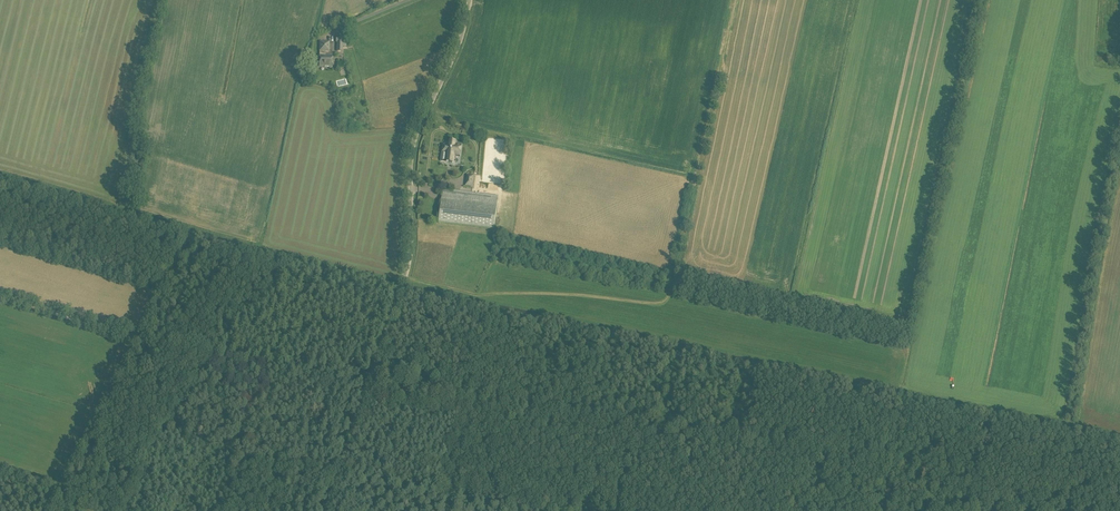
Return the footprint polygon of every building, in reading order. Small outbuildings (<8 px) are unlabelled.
[(319,66),(332,66),(332,55),(325,54),(325,51),(329,51),(329,42),(320,41),(320,51),(319,51),(319,55),(319,66)] [(449,146),(443,145),(442,155),(447,156),(447,162),(453,163),(454,156),(460,157),(460,153),(459,153),(460,148),(461,148),(461,144),(456,143),(456,142),(455,142),(454,141),(453,141),(452,141),(451,141),(450,141),(449,141),(449,146)] [(439,222),(494,229),(498,197),(443,190),(439,222)]
